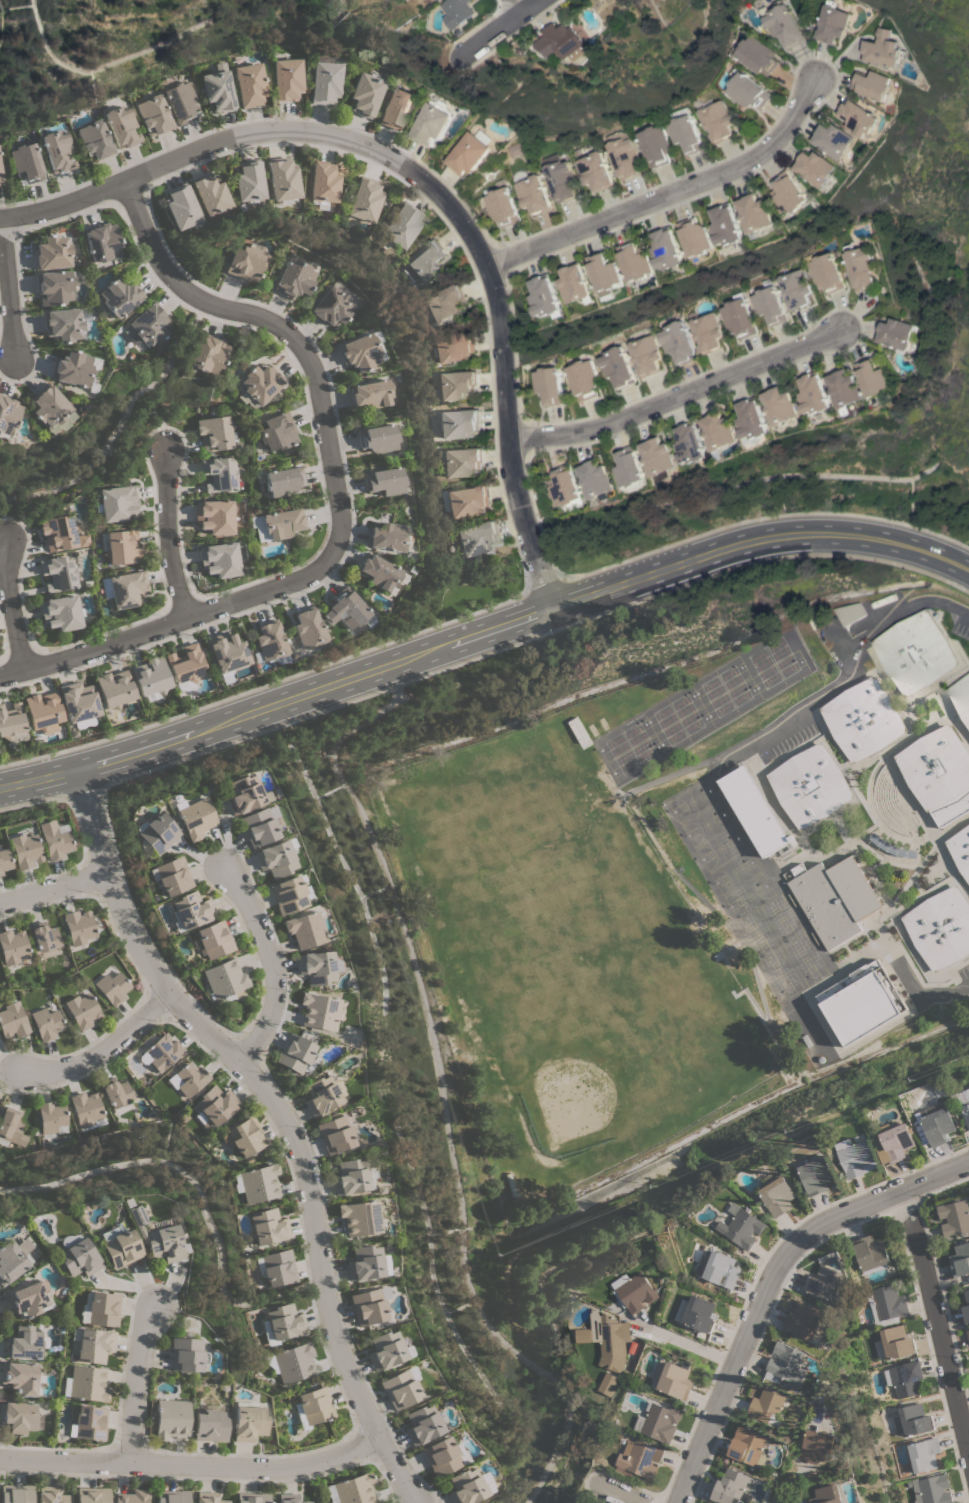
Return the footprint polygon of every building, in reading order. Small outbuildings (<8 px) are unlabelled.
[(439,6),(447,0),(470,0),(466,3),(471,9),(470,10),(473,13),(455,27),(454,26),(449,30),(441,19),(447,15),(439,6)] [(831,5),(832,0),(837,0),(842,2),(840,8),(855,14),(847,38),(841,36),(837,46),(818,39),(830,5),(831,5)] [(808,39),(802,42),(802,43),(790,50),(782,35),(777,38),(772,27),(773,27),(764,10),(771,7),(773,11),(782,7),(782,6),(786,4),(787,5),(790,4),(808,39)] [(544,35),(541,31),(553,22),(557,28),(564,23),(567,28),(571,25),(574,30),(575,29),(582,38),(581,39),(584,43),(583,44),(587,50),(572,62),(568,56),(562,60),(555,50),(554,51),(556,54),(550,59),(548,56),(545,58),(541,52),(540,53),(537,49),(536,50),(533,46),(534,45),(533,43),(544,35)] [(869,60),(868,60),(865,59),(866,53),(865,53),(868,39),(883,42),(884,38),(882,37),(882,35),(881,35),(882,29),(883,29),(884,27),(897,29),(895,40),(905,42),(903,49),(914,51),(914,53),(913,58),(912,59),(910,58),(908,60),(908,63),(906,65),(903,64),(902,67),(869,60)] [(773,47),(772,48),(777,52),(773,57),(780,62),(768,78),(738,55),(744,48),(743,47),(749,39),(751,40),(756,34),(773,47)] [(314,61),(314,56),(331,58),(331,63),(340,63),(337,97),(331,97),(330,105),(311,103),(311,101),(309,101),(312,61),(314,61)] [(299,58),(301,92),(295,92),(296,100),(287,101),(287,100),(275,101),(275,99),(274,99),(272,60),(299,58)] [(259,62),(266,95),(260,96),(261,104),(242,108),(241,107),(240,107),(233,67),(259,62)] [(728,92),(733,86),(731,84),(736,77),(732,74),(737,67),(743,72),(743,71),(772,95),(759,110),(753,105),(751,106),(748,106),(746,106),(745,104),(744,104),(728,92)] [(204,92),(200,93),(199,89),(203,88),(200,75),(227,70),(235,109),(220,112),(220,110),(214,112),(211,101),(206,102),(204,92)] [(895,77),(892,85),(894,86),(892,93),(894,94),(894,96),(892,102),(890,103),(860,91),(852,88),(859,72),(872,77),(875,70),(895,77)] [(358,71),(367,75),(368,73),(376,76),(375,78),(383,81),(369,119),(355,114),(356,112),(349,109),(353,99),(348,97),(358,71)] [(178,125),(175,118),(174,119),(162,90),(173,85),(173,84),(180,81),(181,84),(187,81),(198,107),(192,110),(195,117),(178,125)] [(417,93),(405,125),(399,123),(396,130),(378,123),(379,120),(378,120),(392,84),(417,93)] [(155,135),(154,134),(148,137),(146,132),(153,129),(152,128),(146,131),(135,104),(150,97),(150,96),(157,93),(157,95),(160,94),(165,106),(168,113),(166,114),(168,118),(170,118),(174,127),(155,135)] [(848,126),(851,121),(839,114),(849,97),(882,118),(880,121),(881,121),(877,128),(876,127),(872,134),(869,132),(866,138),(848,126)] [(732,114),(732,115),(736,123),(730,126),(735,135),(717,144),(712,135),(714,134),(712,130),(710,131),(700,112),(702,111),(701,110),(708,106),(709,108),(724,99),(732,114)] [(439,106),(440,103),(447,107),(446,110),(455,115),(441,139),(435,136),(432,141),(434,142),(431,146),(425,142),(424,144),(412,137),(413,135),(412,135),(431,101),(439,106)] [(118,149),(103,113),(106,112),(105,111),(112,108),(113,109),(120,106),(122,109),(129,106),(132,115),(131,115),(136,126),(131,128),(134,134),(139,132),(142,139),(118,149)] [(672,114),(688,107),(705,149),(688,156),(684,147),(685,146),(683,141),(676,144),(669,124),(675,122),(674,119),(672,114)] [(113,150),(114,153),(96,160),(93,153),(87,156),(76,129),(92,122),(91,121),(98,118),(99,119),(100,118),(113,150)] [(847,152),(848,153),(844,160),(843,159),(842,160),(825,149),(826,147),(821,144),(820,146),(811,140),(823,123),(831,128),(834,123),(856,138),(847,152)] [(673,151),(667,153),(671,162),(653,169),(650,162),(639,134),(650,129),(650,128),(656,125),(657,128),(663,125),(673,151)] [(65,170),(65,171),(59,173),(58,171),(52,173),(50,169),(51,169),(41,136),(43,135),(43,134),(49,132),(49,133),(58,130),(59,133),(66,131),(72,152),(67,153),(69,162),(75,160),(77,166),(65,170)] [(472,131),(493,148),(471,174),(467,170),(462,176),(446,163),(448,162),(447,161),(472,131)] [(640,158),(635,160),(641,173),(622,181),(608,145),(611,144),(610,142),(615,140),(615,142),(625,138),(626,141),(632,138),(640,158)] [(521,141),(526,151),(513,158),(508,148),(521,141)] [(26,184),(23,175),(16,178),(8,151),(15,149),(15,146),(22,144),(22,146),(33,142),(43,171),(42,171),(44,178),(26,184)] [(593,155),(592,153),(599,150),(600,152),(601,151),(614,186),(595,193),(591,183),(586,185),(576,161),(593,155)] [(838,166),(828,180),(829,181),(824,187),(823,187),(822,188),(806,176),(807,174),(802,171),(801,173),(793,167),(805,150),(813,156),(816,151),(838,166)] [(266,162),(267,162),(266,159),(287,157),(288,164),(294,164),(298,197),(271,201),(266,162)] [(263,198),(254,199),(254,201),(247,202),(246,200),(236,201),(232,174),(238,174),(237,165),(246,164),(246,161),(256,160),(258,160),(263,198)] [(335,202),(325,201),(325,204),(317,203),(317,201),(308,200),(312,161),(325,163),(333,164),(333,167),(332,166),(331,175),(337,176),(335,202)] [(547,166),(547,165),(551,163),(551,165),(561,161),(562,164),(569,161),(577,181),(572,183),(577,197),(565,202),(565,201),(558,204),(544,168),(547,166)] [(809,199),(802,205),(803,206),(794,213),(793,211),(788,215),(775,197),(776,196),(772,192),(777,189),(772,182),(787,170),(791,175),(809,199)] [(530,178),(530,177),(537,174),(537,175),(539,174),(547,194),(545,195),(547,199),(548,199),(552,208),(533,215),(529,206),(524,208),(515,184),(530,178)] [(358,177),(359,178),(360,175),(378,182),(374,193),(380,195),(370,224),(344,214),(358,177)] [(205,217),(190,182),(202,176),(204,179),(210,176),(214,184),(219,181),(230,206),(205,217)] [(200,220),(175,230),(164,203),(164,202),(163,199),(167,197),(165,193),(178,188),(178,187),(185,184),(200,220)] [(483,197),(491,194),(490,191),(495,189),(496,191),(507,187),(520,221),(503,228),(500,221),(496,220),(493,219),(491,217),(483,197)] [(775,223),(759,230),(759,231),(752,234),(752,233),(750,234),(742,214),(744,213),(743,209),(740,209),(737,200),(756,192),(760,202),(765,199),(775,223)] [(401,202),(402,202),(403,201),(419,212),(415,219),(419,222),(400,249),(379,234),(401,202)] [(745,238),(741,240),(742,241),(736,243),(735,242),(728,245),(726,242),(720,244),(712,225),(717,223),(712,209),(724,204),(724,205),(731,202),(745,238)] [(715,247),(708,250),(709,253),(700,256),(702,260),(694,263),(678,223),(696,217),(699,223),(700,223),(704,225),(706,227),(707,229),(715,247)] [(83,228),(107,222),(108,225),(114,223),(120,246),(117,247),(119,255),(104,259),(104,260),(97,262),(97,263),(92,265),(83,228)] [(651,249),(657,246),(652,234),(665,229),(666,232),(672,229),(685,263),(682,264),(683,265),(676,268),(675,267),(668,270),(667,267),(660,270),(651,249)] [(34,269),(33,250),(36,249),(36,244),(39,244),(38,240),(43,239),(43,235),(57,234),(57,236),(66,236),(66,237),(68,237),(69,244),(70,243),(71,255),(69,255),(70,266),(34,269)] [(405,263),(434,239),(435,240),(436,239),(445,249),(444,250),(448,256),(446,258),(445,257),(439,262),(443,267),(422,285),(405,263)] [(618,246),(636,240),(639,248),(645,246),(647,251),(648,251),(656,271),(649,274),(649,276),(641,280),(640,279),(632,282),(618,246)] [(225,272),(228,264),(227,264),(233,247),(240,250),(243,243),(249,245),(250,243),(257,246),(256,248),(264,251),(260,260),(263,261),(255,281),(248,279),(247,281),(225,272)] [(877,270),(872,271),(877,286),(862,291),(862,290),(857,292),(844,254),(845,253),(843,248),(844,246),(852,244),(854,250),(863,247),(864,250),(870,248),(877,270)] [(588,257),(606,250),(610,259),(608,260),(610,264),(617,262),(625,281),(618,284),(618,287),(613,289),(615,293),(604,297),(588,257)] [(827,295),(824,286),(817,289),(807,263),(814,260),(813,258),(819,256),(819,257),(832,252),(845,287),(827,295)] [(272,290),(288,257),(292,259),(292,258),(293,259),(294,255),(301,258),(299,261),(310,266),(308,269),(315,272),(311,281),(312,281),(306,295),(299,291),(297,295),(293,293),(290,298),(272,290)] [(560,280),(565,278),(562,270),(572,265),(573,266),(581,263),(584,271),(582,272),(584,277),(586,276),(594,294),(592,295),(592,296),(585,299),(584,298),(569,305),(560,280)] [(788,302),(790,302),(788,297),(786,298),(778,279),(780,278),(780,277),(787,274),(787,275),(803,268),(813,292),(806,295),(810,303),(792,312),(788,302)] [(40,306),(39,298),(44,297),(43,293),(37,293),(35,274),(39,274),(39,273),(69,270),(69,271),(72,271),(73,284),(71,284),(72,291),(71,291),(72,299),(64,300),(65,304),(40,306)] [(531,296),(536,294),(531,281),(549,274),(563,309),(560,310),(560,311),(554,314),(554,313),(546,316),(545,313),(538,316),(531,296)] [(116,277),(120,283),(123,280),(127,285),(132,281),(144,296),(116,319),(113,315),(109,318),(105,312),(107,310),(100,301),(102,299),(97,294),(105,288),(104,286),(116,277)] [(430,317),(423,320),(416,304),(422,302),(422,300),(458,284),(458,285),(461,284),(469,303),(462,306),(464,311),(433,325),(430,317)] [(308,313),(310,311),(309,310),(330,285),(338,291),(339,290),(348,298),(346,300),(347,301),(346,301),(349,304),(350,303),(352,305),(347,311),(349,313),(340,324),(334,319),(329,325),(325,322),(323,325),(308,313)] [(788,320),(771,327),(767,318),(768,318),(766,313),(759,316),(751,296),(758,294),(757,291),(765,288),(765,289),(773,286),(788,320)] [(757,332),(740,340),(737,332),(731,334),(720,309),(727,306),(726,303),(735,299),(735,301),(743,298),(757,332)] [(153,301),(169,320),(165,324),(168,327),(164,330),(166,333),(155,342),(153,340),(145,346),(140,340),(134,345),(128,338),(134,332),(126,324),(153,301)] [(43,311),(78,307),(79,319),(81,319),(82,330),(81,330),(82,336),(80,336),(80,338),(72,339),(72,341),(58,343),(57,339),(52,340),(51,335),(46,336),(45,330),(43,311)] [(724,335),(718,338),(722,348),(703,355),(700,346),(701,345),(700,341),(697,341),(690,322),(692,321),(692,319),(698,317),(699,318),(715,312),(724,335)] [(912,351),(911,351),(910,354),(901,351),(902,347),(892,344),(887,343),(877,341),(883,321),(892,323),(894,318),(925,327),(918,352),(912,350),(912,351)] [(698,358),(692,360),(679,366),(673,352),(668,354),(659,333),(665,330),(664,328),(675,323),(674,322),(679,320),(679,322),(683,320),(698,358)] [(219,368),(216,367),(213,375),(203,370),(202,372),(193,368),(193,369),(186,366),(187,363),(185,363),(199,331),(223,341),(222,344),(228,346),(219,368)] [(471,331),(471,332),(473,332),(476,352),(468,353),(469,359),(435,364),(434,356),(432,357),(431,349),(434,348),(432,337),(471,331)] [(335,347),(369,332),(371,337),(375,335),(377,341),(373,343),(378,353),(376,354),(379,362),(370,365),(371,366),(357,372),(354,366),(351,367),(349,362),(343,364),(335,347)] [(662,358),(657,360),(661,371),(642,378),(638,369),(640,368),(638,363),(636,364),(629,345),(630,344),(629,342),(636,340),(636,341),(653,334),(662,358)] [(636,381),(629,384),(630,385),(618,390),(612,376),(607,378),(599,358),(605,356),(604,353),(614,349),(614,348),(618,346),(619,347),(621,346),(636,381)] [(48,378),(53,358),(60,360),(61,356),(64,357),(66,349),(81,353),(81,354),(90,356),(88,364),(90,365),(87,376),(91,377),(89,384),(86,383),(86,384),(85,383),(83,388),(48,378)] [(894,387),(887,390),(888,393),(880,396),(880,395),(871,398),(857,364),(875,356),(881,370),(887,368),(894,387)] [(598,395),(580,403),(566,368),(577,364),(577,362),(582,360),(583,362),(590,359),(598,379),(597,379),(598,381),(598,383),(597,386),(595,388),(598,395)] [(253,409),(246,401),(243,404),(236,396),(240,393),(235,388),(240,383),(238,382),(244,377),(243,375),(253,365),(256,368),(260,364),(263,367),(267,364),(271,368),(272,367),(285,381),(280,385),(258,406),(257,404),(253,409)] [(563,404),(544,407),(542,398),(543,397),(542,392),(535,393),(532,372),(539,371),(538,368),(545,367),(545,369),(557,367),(563,404)] [(828,375),(847,367),(851,376),(856,374),(866,398),(851,405),(854,412),(852,414),(849,416),(846,415),(843,408),(841,408),(828,375)] [(439,400),(438,385),(431,385),(431,375),(437,375),(437,373),(475,371),(475,372),(477,372),(478,385),(476,385),(476,392),(466,393),(466,399),(439,400)] [(801,394),(807,391),(801,378),(819,371),(833,406),(830,408),(831,409),(825,412),(824,410),(817,414),(815,411),(809,414),(801,394)] [(350,393),(353,392),(352,386),(386,379),(386,382),(387,381),(389,388),(388,388),(390,397),(386,397),(388,404),(368,409),(366,403),(353,406),(350,393)] [(47,382),(70,409),(69,410),(74,416),(67,422),(68,424),(60,431),(57,428),(50,434),(43,427),(45,426),(41,421),(39,423),(29,412),(35,407),(28,399),(47,382)] [(769,407),(771,406),(769,401),(767,402),(763,392),(782,384),(786,394),(792,392),(801,416),(786,423),(786,424),(779,427),(778,425),(777,426),(769,407)] [(3,437),(0,436),(0,396),(9,399),(9,398),(16,401),(15,404),(21,406),(12,428),(9,427),(6,435),(4,434),(3,437)] [(740,419),(744,417),(739,403),(751,398),(751,399),(758,396),(772,432),(769,433),(769,435),(763,437),(765,442),(757,445),(756,442),(749,445),(747,439),(740,419)] [(440,439),(438,412),(480,409),(481,430),(473,431),(474,437),(440,439)] [(296,432),(294,433),(297,441),(278,449),(277,446),(268,450),(264,443),(262,444),(258,436),(261,435),(258,430),(265,427),(262,420),(279,413),(280,414),(287,410),(296,432)] [(708,432),(710,431),(708,426),(706,427),(702,418),(721,410),(725,419),(731,417),(734,425),(740,441),(725,447),(725,449),(718,452),(717,450),(716,451),(708,432)] [(200,434),(198,434),(196,426),(198,425),(197,421),(229,415),(230,421),(236,425),(230,430),(231,432),(235,431),(236,440),(232,441),(233,447),(203,452),(200,434)] [(678,444),(683,441),(678,428),(696,420),(711,456),(708,457),(708,459),(702,461),(701,460),(694,463),(693,461),(686,463),(678,444)] [(359,449),(356,430),(392,424),(393,433),(395,433),(397,441),(394,442),(395,449),(376,453),(375,452),(373,452),(371,452),(369,450),(367,448),(359,449)] [(679,466),(664,473),(664,474),(657,477),(657,476),(655,477),(647,458),(649,457),(647,451),(646,452),(642,442),(660,435),(665,445),(670,443),(679,466)] [(616,468),(622,466),(616,452),(634,445),(644,467),(643,467),(648,479),(639,482),(640,484),(633,487),(632,485),(624,488),(616,468)] [(444,477),(444,467),(441,467),(440,459),(443,459),(442,450),(480,448),(482,448),(483,462),(481,462),(482,470),(479,470),(479,469),(477,469),(471,469),(471,476),(444,477)] [(201,459),(228,457),(228,461),(233,460),(234,466),(240,470),(236,475),(236,478),(235,478),(236,488),(217,491),(205,493),(204,483),(211,482),(210,473),(202,474),(201,459)] [(617,489),(601,496),(602,497),(595,500),(594,499),(593,499),(585,481),(587,480),(584,474),(583,475),(579,466),(598,458),(602,467),(607,465),(617,489)] [(552,487),(552,486),(550,481),(556,478),(552,471),(571,463),(585,498),(576,501),(577,502),(568,506),(567,504),(560,507),(552,487)] [(270,497),(269,490),(266,490),(265,482),(267,482),(265,472),(301,466),(305,485),(296,487),(296,489),(294,492),(290,494),(270,497)] [(399,467),(401,476),(402,476),(403,484),(401,484),(402,492),(382,496),(380,488),(375,489),(375,491),(366,492),(362,473),(399,467)] [(101,511),(96,512),(95,504),(99,504),(98,489),(135,484),(138,507),(135,507),(135,512),(126,513),(126,520),(102,522),(101,511)] [(446,491),(485,485),(485,486),(486,485),(488,497),(489,497),(490,506),(483,507),(483,513),(451,518),(446,491)] [(233,534),(209,535),(208,528),(199,529),(199,523),(195,524),(194,502),(231,500),(233,534)] [(258,542),(255,526),(251,527),(249,517),(301,507),(303,514),(306,528),(303,529),(303,528),(290,531),(291,537),(280,539),(280,538),(269,540),(258,542)] [(45,537),(50,536),(49,533),(41,535),(40,526),(39,520),(72,514),(73,520),(79,523),(74,529),(77,546),(48,552),(45,537)] [(456,530),(493,520),(493,521),(495,521),(499,534),(497,534),(500,542),(496,543),(496,542),(495,542),(488,544),(490,550),(464,557),(456,530)] [(405,526),(403,543),(404,543),(403,551),(401,551),(401,552),(381,549),(381,547),(376,546),(376,548),(365,546),(368,526),(378,527),(379,522),(405,526)] [(106,532),(136,530),(137,544),(133,545),(133,548),(140,547),(141,555),(140,555),(140,562),(110,564),(107,564),(106,558),(102,554),(105,550),(107,550),(106,532)] [(240,575),(216,578),(215,572),(205,574),(204,568),(201,569),(197,547),(235,541),(240,575)] [(367,581),(369,577),(356,569),(366,551),(407,575),(401,584),(395,580),(391,587),(394,589),(390,595),(385,592),(367,581)] [(38,560),(64,555),(65,560),(71,558),(72,562),(79,567),(75,573),(75,575),(74,575),(76,586),(58,590),(46,593),(44,584),(51,583),(49,573),(41,575),(38,560)] [(103,599),(99,578),(144,570),(148,592),(142,593),(144,604),(113,609),(111,597),(103,599)] [(368,613),(368,614),(372,619),(365,625),(362,621),(355,627),(353,625),(347,630),(337,617),(327,626),(323,621),(325,619),(321,614),(328,609),(327,607),(333,602),(330,598),(344,585),(368,613)] [(75,594),(78,608),(81,608),(83,615),(79,616),(81,627),(57,631),(56,625),(47,627),(46,622),(42,623),(38,601),(75,594)] [(866,614),(844,627),(833,608),(859,602),(866,614)] [(291,625),(297,623),(293,613),(311,605),(316,615),(314,616),(316,620),(318,619),(326,639),(324,640),(325,641),(318,644),(317,642),(301,649),(291,625)] [(886,671),(872,642),(899,623),(927,609),(946,635),(960,664),(934,683),(905,697),(886,671)] [(253,636),(259,634),(256,625),(275,619),(287,653),(286,653),(288,659),(278,663),(272,660),(267,662),(266,659),(262,661),(253,636)] [(249,663),(218,674),(208,644),(206,638),(225,632),(226,635),(233,632),(236,642),(242,640),(249,663)] [(174,683),(168,666),(164,654),(173,652),(174,657),(184,654),(181,646),(194,642),(197,651),(198,650),(203,667),(200,668),(201,674),(198,675),(194,683),(184,680),(174,683)] [(141,696),(135,680),(134,680),(129,668),(147,662),(146,659),(154,656),(155,657),(160,655),(171,687),(165,689),(162,695),(154,691),(141,696)] [(105,709),(104,706),(105,706),(94,678),(100,676),(99,675),(107,672),(109,675),(125,669),(136,697),(119,704),(119,705),(117,710),(111,707),(105,709)] [(947,690),(968,674),(968,730),(960,718),(947,690)] [(907,731),(881,749),(852,763),(834,737),(819,708),(846,689),(874,675),(893,701),(907,731)] [(100,714),(91,717),(93,718),(94,722),(93,724),(92,725),(89,725),(86,725),(84,726),(83,727),(81,728),(79,728),(78,729),(76,728),(75,727),(74,723),(73,722),(68,723),(57,687),(79,681),(81,687),(91,684),(100,714)] [(32,730),(31,727),(32,727),(23,698),(29,696),(28,695),(37,693),(39,701),(42,700),(40,695),(54,691),(63,720),(53,723),(56,732),(45,735),(43,731),(38,728),(32,730)] [(8,741),(0,736),(0,703),(1,703),(2,711),(11,709),(10,702),(19,701),(24,731),(14,733),(14,734),(13,734),(8,741)] [(968,750),(968,752),(968,809),(940,827),(929,810),(927,811),(909,785),(894,755),(920,737),(949,723),(968,750)] [(767,775),(793,756),(822,742),(840,768),(855,797),(828,816),(800,830),(781,804),(767,775)] [(718,781),(745,764),(788,837),(793,834),(795,839),(798,843),(789,848),(786,844),(764,857),(718,781)] [(255,782),(256,781),(261,792),(259,793),(263,802),(244,809),(245,810),(231,815),(224,797),(230,794),(225,782),(243,775),(244,777),(252,774),(255,782)] [(204,796),(216,823),(200,831),(202,834),(199,835),(200,838),(190,842),(173,804),(182,799),(185,805),(204,796)] [(241,827),(237,819),(264,807),(265,808),(272,805),(277,815),(271,818),(275,829),(274,830),(276,836),(250,848),(241,827)] [(163,848),(163,849),(156,856),(136,833),(137,832),(135,829),(137,824),(140,822),(144,821),(145,823),(152,816),(154,817),(159,812),(179,833),(163,848)] [(945,841),(968,824),(968,884),(959,870),(945,841)] [(40,831),(55,826),(57,833),(68,830),(73,850),(71,850),(70,848),(65,850),(66,851),(62,852),(63,857),(48,861),(40,831)] [(890,844),(899,848),(908,850),(917,850),(917,858),(907,857),(896,855),(887,851),(878,845),(870,838),(875,832),(883,839),(890,844)] [(8,838),(23,833),(24,837),(35,833),(42,858),(42,859),(42,860),(35,862),(35,861),(34,861),(34,860),(31,861),(32,866),(18,870),(8,838)] [(252,852),(257,850),(256,849),(265,846),(265,847),(284,839),(284,840),(290,837),(294,846),(289,848),(293,859),(292,859),(295,866),(287,870),(288,872),(271,879),(266,867),(259,870),(252,852)] [(2,875),(0,876),(0,850),(6,848),(12,868),(1,871),(2,875)] [(180,855),(192,885),(166,896),(163,890),(161,891),(156,879),(153,881),(148,870),(153,867),(180,855)] [(787,882),(821,862),(827,870),(852,855),(883,906),(857,921),(862,930),(828,950),(787,882)] [(279,916),(275,907),(276,906),(268,886),(294,875),(297,881),(299,880),(304,893),(303,893),(307,905),(279,916)] [(956,884),(968,903),(968,953),(962,958),(934,972),(915,946),(901,917),(927,899),(956,884)] [(177,932),(173,922),(174,922),(170,911),(174,910),(171,903),(179,899),(177,897),(195,889),(200,901),(207,898),(214,917),(177,932)] [(62,914),(76,910),(78,915),(80,914),(80,913),(81,913),(81,911),(87,910),(88,911),(89,910),(96,935),(85,939),(86,942),(71,946),(62,914)] [(325,941),(297,950),(291,933),(288,934),(287,931),(285,931),(281,920),(296,916),(296,917),(315,910),(325,941)] [(207,960),(202,949),(200,950),(195,937),(197,937),(194,930),(221,919),(230,939),(234,948),(207,960)] [(30,925),(45,920),(47,928),(50,927),(51,930),(54,929),(53,927),(55,926),(61,945),(55,947),(55,950),(47,952),(46,950),(38,952),(30,925)] [(5,966),(0,950),(0,932),(10,929),(12,934),(14,934),(14,932),(22,929),(30,954),(18,958),(19,962),(5,966)] [(295,955),(330,950),(331,957),(338,960),(340,971),(333,972),(334,980),(325,981),(326,984),(307,986),(306,973),(298,974),(295,955)] [(240,973),(244,971),(250,986),(243,989),(243,988),(213,1000),(201,970),(233,957),(240,973)] [(846,1046),(816,996),(850,975),(850,974),(867,963),(868,964),(878,958),(908,1008),(846,1046)] [(92,983),(104,973),(109,978),(117,971),(131,986),(122,994),(124,997),(113,1007),(92,983)] [(335,1031),(300,1025),(304,1005),(299,1004),(301,991),(307,992),(307,993),(340,999),(335,1031)] [(63,1002),(76,995),(78,998),(89,992),(101,1015),(93,1020),(93,1018),(90,1020),(92,1024),(79,1032),(63,1002)] [(3,1039),(0,1031),(0,1010),(4,1009),(3,1005),(8,1003),(8,1002),(12,1000),(13,1001),(17,1000),(29,1031),(15,1037),(13,1032),(11,1033),(11,1034),(10,1035),(11,1036),(3,1039)] [(29,1013),(44,1007),(46,1013),(57,1009),(64,1028),(62,1029),(61,1027),(57,1029),(58,1031),(53,1032),(55,1037),(41,1042),(29,1013)] [(158,1073),(149,1062),(146,1064),(145,1063),(143,1064),(138,1059),(140,1057),(138,1056),(144,1051),(144,1050),(164,1032),(170,1039),(168,1040),(170,1042),(174,1039),(184,1051),(158,1073)] [(274,1060),(278,1051),(279,1052),(290,1032),(315,1045),(312,1052),(313,1053),(309,1060),(315,1063),(310,1073),(303,1070),(300,1074),(274,1060)] [(189,1060),(191,1062),(189,1063),(192,1067),(194,1065),(197,1069),(200,1066),(210,1078),(186,1098),(176,1086),(181,1082),(174,1073),(189,1060)] [(302,1101),(309,1096),(303,1086),(320,1076),(321,1079),(328,1075),(343,1100),(326,1110),(326,1111),(317,1116),(317,1115),(312,1118),(302,1101)] [(133,1097),(128,1100),(131,1107),(116,1115),(100,1083),(113,1076),(117,1083),(124,1079),(133,1097)] [(199,1110),(194,1104),(201,1098),(199,1096),(213,1084),(222,1093),(227,1088),(240,1103),(236,1107),(236,1108),(229,1114),(228,1114),(214,1126),(213,1126),(208,1130),(194,1114),(199,1110)] [(951,1095),(968,1088),(968,1124),(961,1104),(956,1106),(951,1095)] [(79,1129),(69,1096),(83,1092),(85,1097),(88,1096),(87,1094),(96,1092),(106,1123),(81,1131),(80,1129),(79,1129)] [(37,1103),(53,1101),(53,1106),(58,1105),(58,1106),(63,1106),(62,1104),(65,1104),(68,1124),(56,1125),(57,1133),(41,1135),(37,1103)] [(24,1147),(0,1137),(0,1118),(5,1106),(19,1112),(16,1119),(19,1121),(18,1123),(23,1125),(20,1133),(28,1136),(24,1147)] [(947,1107),(956,1129),(943,1134),(946,1142),(932,1148),(920,1118),(947,1107)] [(257,1123),(256,1123),(267,1142),(242,1157),(239,1152),(237,1152),(230,1141),(232,1140),(226,1130),(251,1114),(257,1123)] [(327,1155),(319,1134),(315,1124),(344,1114),(348,1125),(349,1125),(353,1138),(352,1138),(355,1145),(327,1155)] [(916,1145),(903,1150),(906,1158),(892,1164),(879,1134),(906,1122),(916,1145)] [(867,1139),(879,1167),(848,1180),(845,1172),(846,1172),(837,1151),(835,1144),(850,1138),(853,1145),(867,1139)] [(826,1156),(835,1179),(827,1182),(830,1189),(810,1197),(808,1192),(809,1192),(799,1167),(826,1156)] [(365,1167),(366,1167),(368,1179),(367,1179),(368,1188),(349,1192),(349,1193),(340,1195),(340,1194),(335,1195),(331,1176),(338,1174),(336,1162),(355,1158),(355,1162),(364,1160),(365,1167)] [(238,1173),(271,1164),(271,1163),(276,1162),(279,1174),(274,1175),(280,1195),(246,1204),(238,1173)] [(767,1206),(768,1206),(762,1196),(762,1195),(760,1191),(785,1175),(798,1196),(790,1201),(794,1207),(775,1219),(767,1206)] [(968,1199),(968,1204),(968,1232),(953,1236),(954,1237),(945,1239),(941,1224),(948,1222),(947,1217),(940,1219),(937,1206),(968,1199)] [(345,1237),(342,1216),(338,1217),(336,1205),(342,1204),(342,1205),(375,1200),(380,1232),(345,1237)] [(729,1210),(734,1202),(768,1224),(761,1235),(755,1231),(752,1236),(757,1239),(749,1251),(741,1246),(742,1245),(724,1233),(724,1234),(716,1228),(722,1220),(730,1225),(736,1215),(729,1210)] [(125,1208),(130,1206),(130,1207),(137,1204),(145,1220),(146,1218),(152,1222),(174,1216),(178,1231),(176,1232),(180,1243),(185,1242),(188,1252),(184,1253),(183,1250),(181,1251),(183,1258),(164,1263),(162,1255),(149,1258),(145,1243),(142,1244),(125,1208)] [(291,1236),(256,1245),(249,1216),(258,1214),(257,1211),(275,1207),(278,1219),(286,1217),(291,1236)] [(100,1242),(102,1241),(98,1233),(118,1224),(121,1231),(122,1230),(123,1232),(130,1228),(139,1248),(142,1256),(113,1270),(100,1242)] [(851,1242),(872,1234),(874,1241),(882,1238),(890,1261),(862,1272),(851,1242)] [(99,1261),(98,1261),(101,1265),(86,1276),(81,1270),(71,1277),(60,1261),(62,1260),(57,1252),(65,1247),(65,1248),(83,1236),(99,1261)] [(1,1287),(0,1286),(0,1245),(7,1239),(8,1240),(13,1245),(23,1237),(31,1246),(24,1252),(31,1261),(8,1280),(9,1281),(1,1287)] [(955,1246),(968,1242),(968,1272),(959,1274),(960,1276),(955,1277),(950,1256),(957,1254),(955,1246)] [(345,1261),(352,1260),(350,1247),(369,1245),(370,1248),(378,1246),(379,1254),(381,1253),(381,1255),(386,1254),(389,1274),(362,1278),(362,1279),(348,1281),(345,1261)] [(296,1280),(268,1286),(266,1280),(265,1280),(262,1267),(263,1267),(260,1255),(289,1248),(296,1280)] [(706,1256),(711,1258),(714,1249),(737,1259),(734,1265),(741,1268),(733,1289),(722,1285),(722,1283),(699,1274),(706,1256)] [(807,1290),(807,1289),(804,1288),(809,1276),(812,1277),(813,1274),(816,1276),(821,1263),(844,1272),(841,1281),(851,1284),(844,1302),(835,1298),(834,1301),(807,1290)] [(618,1289),(645,1271),(657,1290),(658,1289),(663,1297),(652,1303),(648,1298),(643,1301),(647,1307),(635,1315),(618,1289)] [(52,1302),(39,1308),(40,1311),(21,1319),(18,1312),(16,1313),(14,1308),(11,1309),(6,1296),(7,1296),(5,1291),(18,1285),(19,1288),(43,1278),(48,1290),(47,1290),(52,1302)] [(865,1296),(872,1295),(871,1289),(895,1283),(898,1296),(904,1295),(909,1314),(900,1316),(897,1316),(899,1321),(874,1327),(873,1322),(874,1321),(871,1308),(865,1296)] [(351,1305),(350,1305),(348,1295),(384,1286),(387,1291),(387,1298),(381,1300),(385,1311),(383,1312),(385,1318),(357,1326),(351,1305)] [(966,1305),(960,1307),(965,1324),(968,1323),(968,1289),(963,1291),(966,1305)] [(117,1326),(88,1324),(89,1312),(87,1312),(88,1299),(90,1299),(91,1292),(120,1294),(117,1326)] [(693,1294),(716,1304),(711,1316),(715,1318),(714,1320),(716,1320),(711,1332),(709,1332),(709,1333),(675,1319),(683,1298),(690,1301),(693,1294)] [(790,1310),(793,1312),(799,1298),(803,1300),(803,1301),(825,1310),(820,1324),(827,1327),(820,1344),(791,1332),(790,1332),(789,1332),(782,1329),(790,1310)] [(275,1339),(276,1344),(267,1346),(261,1320),(267,1319),(265,1311),(274,1309),(273,1306),(291,1302),(294,1314),(302,1312),(307,1332),(275,1339)] [(617,1316),(618,1323),(627,1322),(627,1321),(632,1321),(633,1341),(627,1342),(627,1354),(627,1359),(622,1373),(601,1366),(601,1365),(600,1364),(603,1355),(602,1341),(594,1341),(593,1313),(600,1307),(602,1315),(605,1315),(606,1312),(613,1314),(614,1316),(617,1316)] [(886,1360),(885,1356),(877,1358),(873,1342),(881,1340),(879,1330),(903,1324),(907,1338),(911,1337),(911,1338),(913,1338),(916,1351),(914,1351),(915,1353),(886,1360)] [(10,1357),(10,1358),(4,1357),(5,1351),(4,1351),(5,1336),(15,1336),(15,1325),(32,1325),(32,1331),(40,1331),(40,1340),(41,1340),(41,1348),(40,1348),(40,1358),(10,1357)] [(78,1351),(76,1350),(78,1338),(79,1338),(81,1328),(115,1332),(113,1352),(106,1351),(104,1364),(86,1362),(86,1359),(77,1358),(78,1351)] [(578,1342),(578,1338),(577,1338),(577,1335),(578,1335),(577,1329),(592,1328),(593,1342),(578,1342)] [(385,1331),(386,1334),(394,1330),(397,1337),(398,1337),(406,1356),(373,1371),(365,1353),(373,1350),(368,1338),(385,1331)] [(170,1348),(170,1338),(200,1339),(200,1351),(205,1352),(206,1355),(206,1359),(205,1362),(204,1364),(200,1364),(199,1371),(169,1370),(170,1348)] [(271,1353),(304,1343),(303,1342),(309,1340),(314,1356),(309,1357),(315,1373),(281,1384),(271,1353)] [(765,1377),(766,1375),(765,1374),(778,1340),(785,1343),(807,1352),(801,1367),(808,1370),(805,1378),(804,1377),(801,1385),(783,1377),(780,1384),(765,1377)] [(662,1361),(667,1364),(669,1360),(682,1366),(686,1359),(693,1362),(689,1369),(691,1370),(688,1378),(695,1381),(687,1401),(682,1399),(682,1398),(652,1385),(656,1376),(655,1376),(662,1361)] [(883,1370),(888,1369),(888,1368),(902,1365),(902,1364),(919,1360),(924,1378),(918,1380),(921,1393),(902,1398),(900,1397),(897,1398),(894,1385),(892,1386),(892,1385),(887,1386),(883,1370)] [(4,1383),(0,1383),(0,1369),(1,1369),(1,1362),(36,1363),(36,1375),(37,1375),(37,1388),(36,1388),(35,1396),(13,1395),(13,1388),(9,1388),(9,1382),(4,1382),(4,1383)] [(70,1378),(71,1366),(106,1369),(104,1390),(109,1390),(108,1402),(99,1402),(99,1399),(64,1397),(63,1395),(65,1378),(66,1377),(70,1378)] [(383,1391),(382,1391),(377,1382),(404,1368),(410,1379),(411,1378),(417,1390),(416,1391),(419,1397),(393,1411),(383,1391)] [(598,1390),(608,1371),(622,1378),(612,1397),(598,1390)] [(302,1413),(301,1414),(296,1402),(298,1401),(296,1395),(324,1385),(335,1416),(306,1426),(302,1413)] [(748,1415),(759,1385),(788,1395),(781,1414),(773,1412),(769,1423),(748,1415)] [(189,1401),(188,1436),(167,1435),(167,1440),(154,1439),(155,1430),(157,1399),(189,1401)] [(647,1418),(650,1411),(648,1410),(647,1408),(651,1400),(668,1408),(669,1406),(675,1409),(675,1408),(683,1411),(682,1414),(683,1416),(681,1420),(680,1421),(678,1424),(672,1421),(671,1424),(677,1426),(670,1445),(662,1442),(662,1440),(635,1429),(640,1415),(647,1418)] [(8,1422),(0,1422),(0,1403),(4,1403),(4,1402),(35,1403),(35,1414),(35,1421),(34,1421),(34,1430),(25,1430),(25,1436),(9,1435),(9,1430),(8,1430),(8,1422)] [(895,1430),(896,1429),(893,1417),(899,1416),(897,1408),(922,1402),(925,1417),(931,1415),(934,1428),(904,1436),(904,1434),(897,1436),(895,1430)] [(402,1429),(409,1425),(403,1414),(420,1405),(421,1408),(429,1404),(432,1411),(433,1410),(439,1421),(438,1422),(442,1430),(411,1446),(402,1429)] [(105,1430),(104,1440),(74,1437),(75,1436),(68,1436),(70,1422),(74,1423),(75,1412),(77,1412),(78,1405),(107,1408),(105,1430)] [(266,1434),(253,1434),(252,1442),(233,1441),(233,1436),(232,1435),(232,1426),(234,1426),(234,1406),(240,1406),(240,1405),(256,1406),(256,1407),(264,1407),(263,1416),(266,1416),(266,1434)] [(194,1410),(202,1411),(202,1409),(215,1409),(215,1411),(226,1412),(226,1441),(215,1441),(215,1440),(194,1440),(194,1410)] [(764,1450),(764,1451),(766,1452),(765,1453),(766,1454),(766,1455),(768,1456),(767,1457),(768,1457),(763,1468),(756,1465),(756,1466),(743,1460),(743,1461),(728,1455),(741,1423),(748,1426),(747,1427),(769,1436),(763,1450),(764,1450)] [(800,1460),(803,1445),(805,1446),(809,1428),(818,1431),(820,1425),(835,1428),(834,1435),(837,1436),(831,1460),(824,1458),(824,1459),(818,1458),(816,1464),(800,1460)] [(433,1478),(429,1469),(419,1449),(445,1435),(449,1442),(450,1441),(452,1445),(456,1442),(460,1451),(462,1449),(468,1461),(433,1478)] [(907,1444),(937,1437),(941,1451),(934,1453),(938,1467),(914,1473),(907,1444)] [(625,1468),(616,1464),(621,1452),(624,1454),(630,1439),(636,1442),(637,1438),(665,1449),(660,1462),(654,1460),(653,1464),(659,1467),(653,1481),(645,1478),(646,1477),(634,1472),(625,1468)] [(754,1495),(751,1502),(712,1502),(708,1501),(711,1496),(710,1495),(717,1478),(723,1480),(728,1467),(754,1478),(752,1483),(749,1482),(745,1491),(754,1495)] [(485,1494),(468,1502),(450,1502),(445,1492),(452,1488),(446,1477),(463,1468),(465,1472),(472,1468),(485,1494)] [(369,1483),(375,1502),(338,1502),(334,1502),(331,1502),(326,1486),(364,1473),(363,1472),(369,1470),(373,1482),(369,1483)] [(950,1490),(953,1502),(915,1502),(914,1500),(915,1498),(912,1486),(908,1487),(906,1481),(917,1478),(917,1479),(946,1473),(950,1487),(944,1488),(945,1491),(950,1490)] [(839,1483),(844,1502),(811,1502),(810,1499),(817,1497),(815,1489),(839,1483)] [(33,1485),(32,1502),(0,1502),(1,1484),(23,1485),(23,1484),(33,1485)] [(71,1494),(71,1502),(38,1502),(39,1485),(58,1486),(58,1494),(71,1494)] [(109,1487),(108,1502),(76,1502),(77,1487),(99,1488),(99,1487),(109,1487)] [(148,1489),(147,1502),(115,1502),(116,1493),(132,1494),(132,1489),(148,1489)] [(189,1490),(189,1502),(157,1502),(157,1490),(179,1491),(179,1490),(189,1490)] [(229,1500),(229,1502),(195,1502),(196,1497),(197,1497),(197,1491),(217,1492),(216,1500),(229,1500)] [(269,1493),(269,1502),(236,1502),(236,1493),(259,1494),(259,1493),(269,1493)] [(310,1501),(310,1502),(277,1502),(277,1493),(298,1493),(298,1501),(310,1501)]
